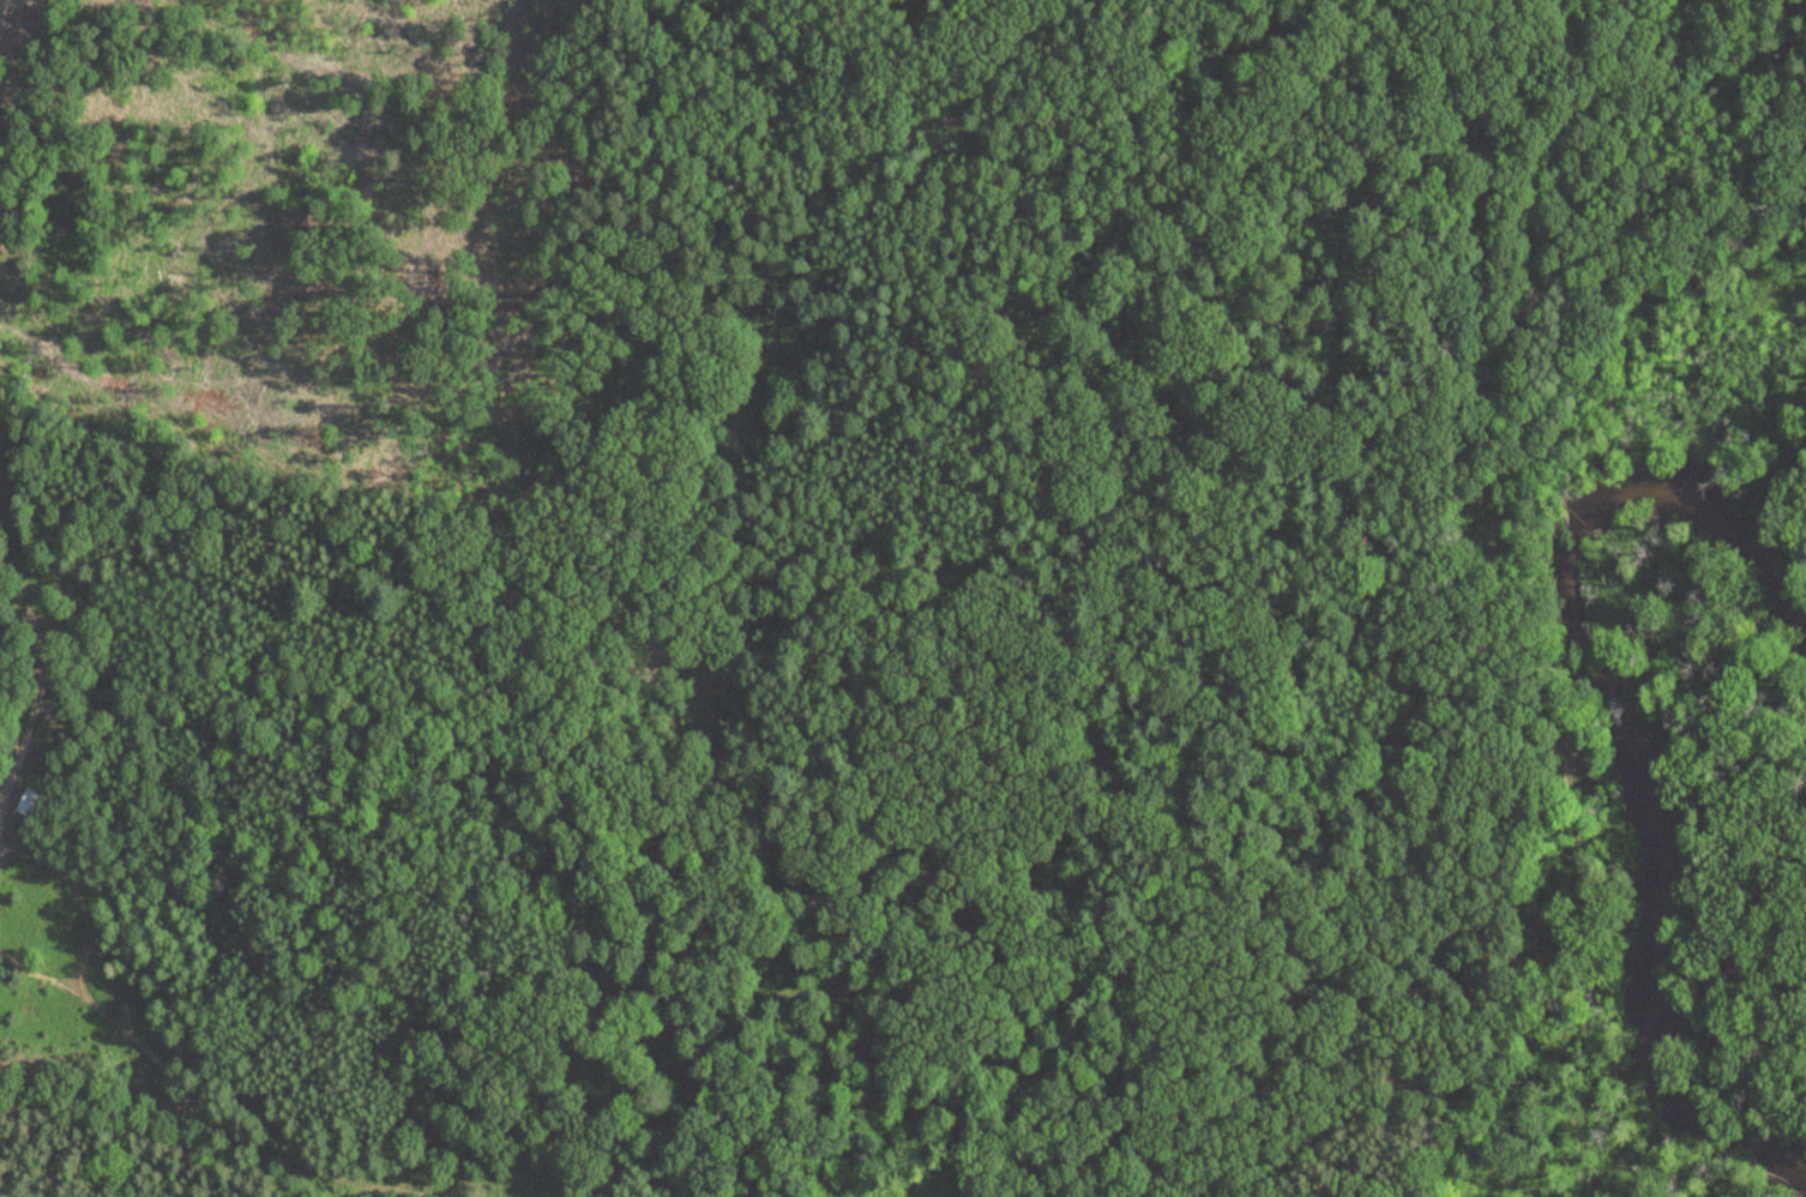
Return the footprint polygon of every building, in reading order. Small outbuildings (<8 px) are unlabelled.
[(34,820),(45,796),(25,787),(15,812),(34,820)]
